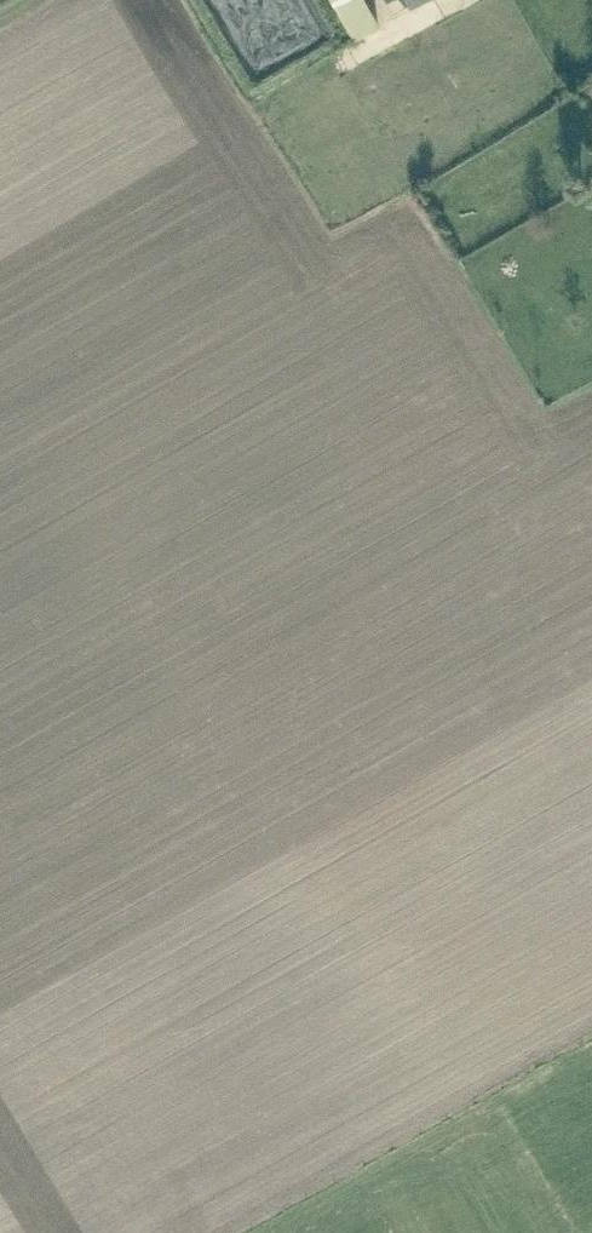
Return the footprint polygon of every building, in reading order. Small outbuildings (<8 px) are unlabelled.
[(354,39),(381,24),(367,0),(331,0),(354,39)]
